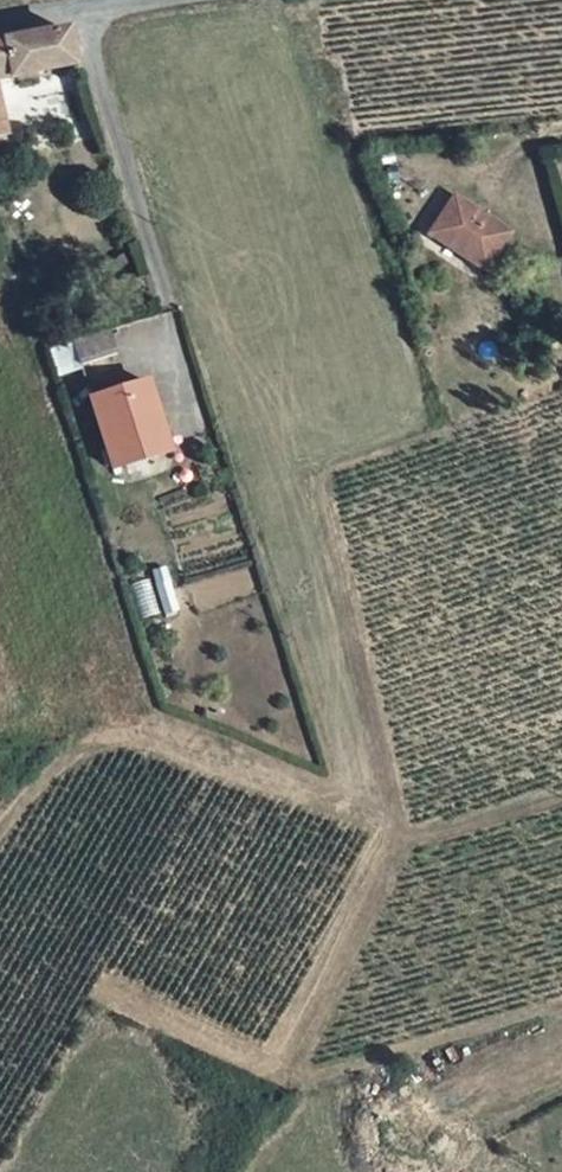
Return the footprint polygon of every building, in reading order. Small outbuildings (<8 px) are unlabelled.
[(80,61),(72,27),(0,47),(0,86),(80,61)] [(12,145),(0,102),(0,149),(12,145)] [(428,176),(406,214),(461,251),(484,211),(428,176)] [(57,370),(103,357),(97,335),(51,348),(57,370)] [(124,402),(116,375),(63,389),(83,461),(146,444),(134,399),(124,402)]
